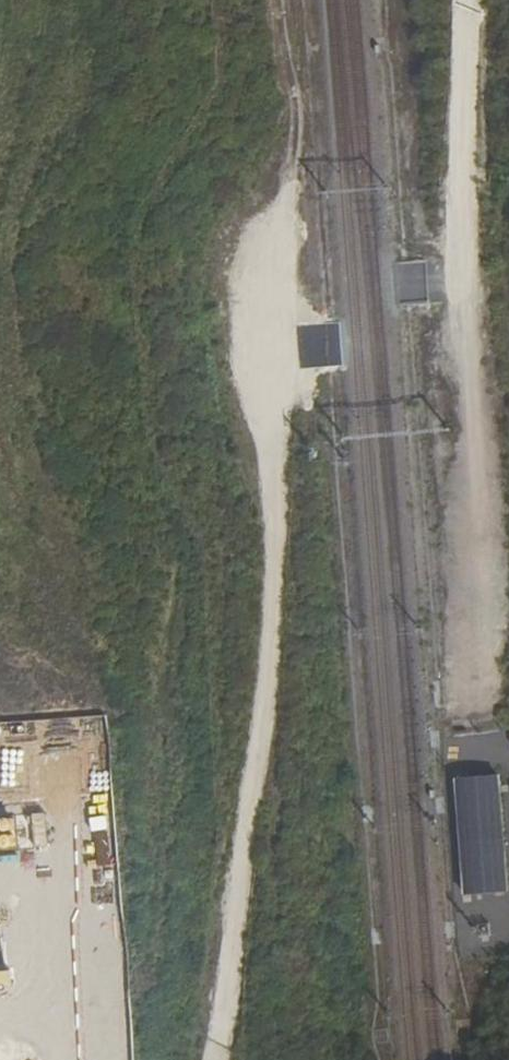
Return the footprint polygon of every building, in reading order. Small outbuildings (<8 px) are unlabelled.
[(457,779),(465,895),(508,891),(508,890),(501,775),(457,779)]
